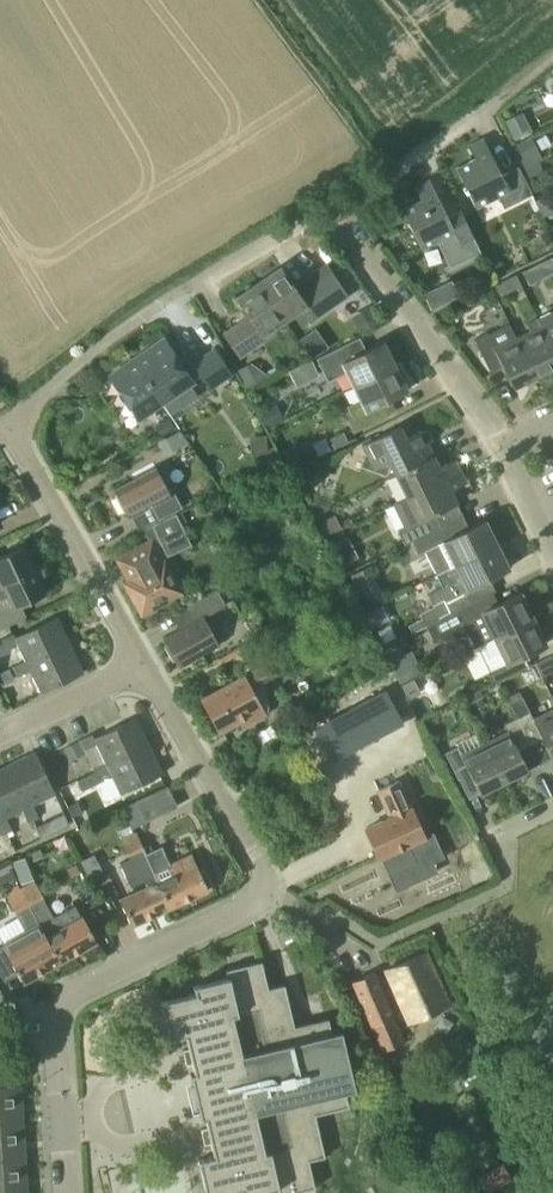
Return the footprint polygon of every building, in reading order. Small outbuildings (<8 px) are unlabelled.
[(521,114),(506,121),(514,139),(530,131),(521,114)] [(531,136),(515,144),(523,158),(538,150),(531,136)] [(502,175),(484,138),(469,146),(475,159),(456,168),(475,207),(498,195),(504,208),(532,194),(519,167),(502,175)] [(437,240),(450,267),(481,252),(460,210),(448,216),(430,180),(415,187),(421,200),(402,210),(421,248),(437,240)] [(535,201),(543,218),(552,213),(552,211),(545,195),(535,201)] [(552,269),(552,259),(551,255),(522,270),(528,282),(552,269)] [(493,260),(488,268),(492,275),(500,276),(505,269),(501,261),(493,260)] [(281,267),(259,282),(284,320),(297,311),(305,323),(315,316),(316,318),(344,298),(348,295),(331,270),(298,292),(293,285),(281,267)] [(499,298),(522,286),(517,275),(493,286),(499,298)] [(239,323),(223,334),(240,358),(276,333),(273,328),(284,320),(259,282),(236,297),(249,316),(253,322),(243,328),(239,323)] [(437,287),(424,294),(431,308),(445,302),(437,287)] [(369,306),(351,316),(358,328),(376,317),(369,306)] [(524,319),(512,325),(537,376),(552,368),(552,350),(541,326),(538,320),(528,325),(524,319)] [(541,326),(552,350),(552,320),(541,326)] [(537,376),(512,325),(489,336),(488,334),(475,341),(491,374),(504,368),(513,387),(537,376)] [(134,361),(165,405),(196,384),(165,340),(134,361)] [(347,344),(317,359),(327,381),(346,371),(354,386),(395,366),(383,341),(366,350),(353,356),(347,344)] [(211,390),(233,375),(214,348),(192,363),(211,390)] [(165,405),(134,361),(111,377),(142,421),(165,405)] [(243,388),(257,382),(248,365),(236,372),(243,388)] [(360,399),(347,405),(353,417),(347,420),(353,432),(380,419),(374,407),(389,399),(407,390),(395,366),(354,386),(360,399)] [(269,409),(258,414),(266,428),(276,422),(269,409)] [(168,416),(154,426),(161,436),(175,427),(168,416)] [(365,451),(361,464),(387,473),(390,463),(396,474),(434,456),(421,430),(406,438),(400,426),(362,445),(365,451)] [(343,433),(330,440),(335,449),(348,442),(343,433)] [(172,434),(158,442),(165,455),(180,447),(172,434)] [(265,436),(250,437),(253,456),(268,454),(265,436)] [(434,456),(396,474),(407,497),(460,471),(455,459),(439,467),(434,456)] [(157,467),(114,489),(115,491),(118,496),(117,499),(124,513),(127,514),(130,519),(132,518),(153,507),(160,521),(176,513),(184,509),(176,494),(172,496),(158,469),(157,467)] [(407,497),(393,504),(404,526),(398,529),(405,543),(411,540),(442,525),(436,513),(457,502),(451,490),(466,483),(460,471),(407,497)] [(160,521),(144,529),(151,542),(153,541),(157,547),(185,533),(176,513),(160,521)] [(331,517),(316,525),(323,539),(338,531),(331,517)] [(442,525),(411,540),(418,553),(424,550),(437,574),(455,565),(496,544),(484,520),(469,528),(448,538),(442,525)] [(347,539),(332,546),(341,565),(356,558),(347,539)] [(157,547),(153,541),(151,542),(118,561),(129,581),(125,583),(143,616),(183,594),(165,561),(165,562),(157,547)] [(443,587),(429,594),(441,618),(484,597),(477,584),(487,579),(508,568),(496,544),(455,565),(437,574),(443,587)] [(35,570),(23,545),(0,556),(0,587),(35,570)] [(27,617),(21,606),(22,606),(47,594),(35,570),(0,587),(0,629),(27,617)] [(376,583),(357,593),(365,609),(384,600),(376,583)] [(164,640),(167,644),(164,646),(173,662),(176,661),(180,668),(220,646),(205,619),(227,607),(218,591),(184,610),(192,625),(164,640)] [(441,618),(426,625),(435,642),(468,633),(475,647),(477,646),(533,618),(520,592),(499,603),(495,605),(489,594),(484,597),(441,618)] [(381,607),(365,614),(371,629),(388,621),(381,607)] [(0,640),(5,649),(16,644),(24,661),(13,667),(15,671),(70,645),(57,617),(14,638),(12,634),(0,640)] [(533,618),(477,646),(489,671),(487,672),(486,672),(492,683),(523,668),(518,657),(524,654),(546,644),(533,618)] [(70,645),(15,671),(17,676),(29,671),(40,693),(83,672),(70,645)] [(271,663),(245,677),(202,700),(220,733),(248,718),(251,724),(266,716),(265,714),(268,713),(269,712),(268,706),(267,701),(266,696),(265,690),(262,684),(278,675),(271,663)] [(400,666),(392,670),(400,685),(408,681),(400,666)] [(0,673),(0,674),(5,684),(15,679),(9,668),(0,673)] [(523,696),(510,703),(517,717),(539,763),(551,757),(552,757),(552,709),(534,719),(523,696)] [(387,697),(318,734),(330,758),(400,721),(387,697)] [(504,781),(539,763),(517,717),(505,724),(508,731),(485,743),(504,781)] [(92,734),(77,741),(83,754),(93,774),(96,773),(151,747),(138,720),(137,718),(94,738),(92,734)] [(77,741),(64,748),(70,760),(83,754),(77,741)] [(480,793),(504,781),(485,743),(461,754),(457,747),(445,753),(458,778),(459,778),(469,798),(480,793)] [(96,773),(93,774),(95,780),(99,778),(107,774),(118,797),(121,795),(164,775),(151,747),(96,773)] [(35,752),(8,765),(8,766),(34,821),(39,819),(34,807),(56,796),(36,753),(35,752)] [(0,768),(0,819),(7,834),(11,831),(6,820),(24,812),(29,823),(34,821),(8,766),(8,765),(0,768)] [(409,846),(426,838),(413,808),(411,809),(399,782),(378,791),(390,819),(365,830),(379,860),(382,858),(388,872),(415,860),(409,846)] [(145,823),(177,808),(168,787),(136,803),(145,823)] [(67,806),(72,816),(81,811),(76,801),(67,806)] [(63,814),(51,819),(55,830),(68,825),(63,814)] [(135,832),(121,838),(129,855),(143,849),(135,832)] [(161,846),(145,854),(159,884),(158,884),(170,909),(208,891),(206,887),(210,885),(211,885),(204,870),(199,873),(191,856),(191,854),(169,864),(161,846)] [(148,887),(120,901),(132,927),(170,909),(158,884),(159,884),(145,854),(143,849),(129,855),(130,858),(120,862),(131,886),(145,880),(148,887)] [(91,882),(104,876),(94,855),(80,861),(91,882)] [(53,919),(44,902),(45,902),(35,883),(20,891),(59,963),(96,943),(83,919),(81,920),(75,907),(53,919)] [(22,983),(59,963),(20,891),(6,899),(25,934),(2,946),(9,959),(22,983)] [(443,991),(426,953),(387,971),(411,1023),(455,1003),(449,989),(443,991)] [(242,1192),(259,1192),(277,1189),(278,1192),(294,1192),(315,1188),(308,1160),(324,1157),(314,1115),(348,1107),(344,1092),(354,1089),(341,1032),(332,1034),(328,1020),(295,1028),(285,986),(268,990),(262,962),(226,971),(228,979),(193,987),(195,994),(161,1002),(169,1039),(185,1035),(188,1049),(182,1050),(186,1065),(192,1064),(194,1073),(190,1074),(201,1120),(205,1119),(207,1128),(200,1129),(204,1145),(211,1143),(214,1156),(198,1160),(206,1192),(224,1192),(241,1189),(242,1192)] [(373,972),(352,981),(383,1054),(404,1044),(373,972)] [(22,1123),(20,1086),(0,1087),(0,1124),(22,1123)] [(25,1160),(22,1123),(0,1124),(0,1161),(25,1160)] [(25,1160),(0,1161),(0,1192),(27,1192),(25,1160)] [(475,1177),(483,1192),(489,1192),(510,1184),(501,1165),(475,1177)]
